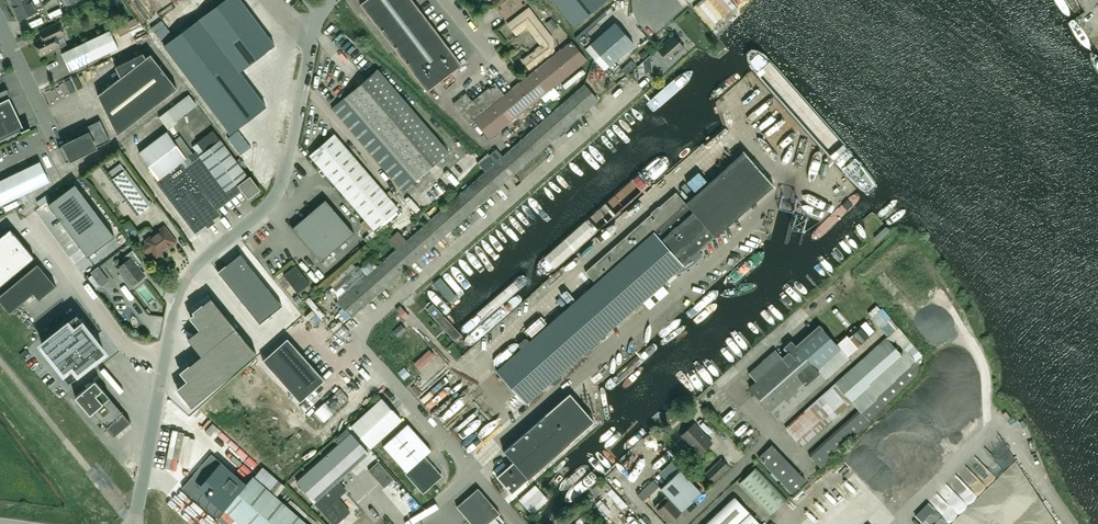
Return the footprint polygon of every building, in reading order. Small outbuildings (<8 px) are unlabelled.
[(12,6),(19,20),(37,11),(32,0),(24,0),(12,6)] [(274,45),(241,0),(224,0),(164,46),(230,133),(266,106),(239,71),(274,45)] [(427,91),(462,65),(412,0),(366,0),(360,4),(427,91)] [(573,25),(574,26),(606,0),(553,0),(573,25)] [(552,37),(529,8),(508,24),(516,35),(527,26),(542,45),(523,60),(530,69),(554,50),(552,37)] [(485,27),(494,19),(491,14),(481,22),(485,27)] [(118,28),(121,34),(138,25),(135,19),(118,28)] [(615,22),(590,43),(609,66),(634,44),(615,22)] [(47,36),(34,42),(41,56),(61,46),(57,38),(65,35),(59,23),(44,30),(47,36)] [(70,49),(62,53),(70,70),(95,59),(118,48),(110,30),(86,41),(75,47),(71,49),(70,49)] [(674,35),(657,50),(668,62),(685,47),(674,35)] [(505,95),(474,120),(489,138),(541,97),(553,87),(587,60),(572,41),(505,95)] [(639,55),(643,59),(648,54),(644,50),(639,55)] [(120,77),(98,95),(118,135),(178,88),(150,54),(146,58),(144,53),(115,67),(120,77)] [(652,72),(650,55),(637,66),(639,78),(645,73),(652,72)] [(332,108),(404,191),(416,181),(449,152),(378,69),(332,108)] [(581,71),(563,88),(566,92),(584,75),(581,71)] [(470,123),(474,120),(505,95),(495,82),(472,101),(466,93),(453,103),(470,123)] [(598,99),(584,84),(559,106),(573,122),(598,99)] [(159,117),(168,129),(178,122),(177,120),(197,105),(189,94),(159,117)] [(21,130),(22,132),(31,128),(30,127),(25,129),(10,98),(0,102),(0,140),(21,130)] [(573,122),(559,106),(545,119),(558,135),(573,122)] [(558,135),(545,119),(530,132),(544,148),(558,135)] [(100,120),(76,132),(77,135),(69,140),(70,142),(59,147),(66,162),(110,141),(100,120)] [(775,122),(770,126),(781,138),(786,133),(775,122)] [(167,131),(139,152),(159,179),(155,181),(195,234),(221,214),(218,210),(212,201),(226,191),(201,158),(187,169),(182,161),(187,158),(167,131)] [(515,145),(529,161),(544,148),(530,132),(515,145)] [(399,208),(334,133),(309,155),(374,230),(399,208)] [(220,140),(199,155),(201,158),(226,191),(235,184),(236,183),(248,199),(260,189),(250,176),(248,177),(247,175),(220,140)] [(500,158),(514,174),(529,161),(515,145),(500,158)] [(712,209),(759,168),(744,152),(698,193),(712,209)] [(485,171),(499,187),(514,174),(500,158),(485,171)] [(50,182),(40,162),(0,181),(0,205),(50,182)] [(686,203),(716,237),(774,186),(759,168),(712,209),(698,193),(686,203)] [(138,216),(152,205),(125,169),(111,180),(138,216)] [(499,187),(485,171),(471,184),(484,200),(499,187)] [(72,173),(60,179),(65,186),(76,180),(72,173)] [(48,204),(88,256),(115,236),(75,184),(48,204)] [(471,184),(456,197),(470,213),(484,200),(471,184)] [(654,232),(683,265),(716,237),(686,203),(676,192),(586,272),(596,283),(626,257),(654,232)] [(441,211),(455,226),(470,213),(456,197),(441,211)] [(292,228),(321,261),(354,233),(326,199),(292,228)] [(426,224),(440,239),(455,226),(441,211),(426,224)] [(130,224),(123,230),(129,238),(136,232),(130,224)] [(440,239),(426,224),(411,237),(425,252),(440,239)] [(164,226),(145,241),(147,243),(143,246),(143,249),(145,252),(148,252),(152,250),(157,256),(176,242),(164,226)] [(35,257),(10,228),(0,237),(0,286),(35,257)] [(626,257),(656,289),(683,265),(654,232),(626,257)] [(397,250),(411,265),(425,252),(411,237),(397,250)] [(143,276),(144,275),(131,258),(136,254),(133,250),(123,258),(125,260),(124,263),(118,268),(122,273),(120,275),(120,277),(122,280),(125,281),(126,279),(131,285),(138,280),(140,280),(143,278),(143,276)] [(387,258),(401,274),(411,265),(397,250),(387,258)] [(216,274),(219,272),(260,323),(282,305),(241,253),(216,273),(216,274)] [(567,308),(597,341),(656,289),(626,257),(596,283),(567,308)] [(401,274),(387,258),(367,276),(381,292),(401,274)] [(39,300),(56,286),(38,263),(0,295),(0,301),(10,313),(33,293),(39,300)] [(296,266),(284,275),(297,293),(310,283),(296,266)] [(98,267),(90,273),(100,287),(108,281),(98,267)] [(381,292),(367,276),(366,277),(362,273),(349,285),(366,304),(381,292)] [(836,290),(843,282),(839,279),(832,287),(836,290)] [(337,302),(351,318),(366,304),(349,285),(342,290),(346,294),(337,302)] [(257,347),(211,291),(194,305),(201,313),(189,322),(193,327),(188,331),(202,349),(181,365),(188,374),(178,382),(192,399),(257,347)] [(462,335),(434,302),(427,301),(426,307),(456,341),(462,335)] [(888,336),(886,338),(885,337),(835,382),(837,383),(786,428),(793,436),(801,445),(811,436),(851,401),(860,412),(833,436),(811,456),(819,465),(851,436),(869,421),(917,374),(918,366),(918,365),(921,362),(922,354),(904,333),(897,325),(882,308),(880,309),(877,305),(868,312),(872,316),(871,317),(888,336)] [(402,307),(396,311),(402,321),(408,317),(402,307)] [(553,321),(584,352),(587,356),(600,344),(597,341),(567,308),(553,321)] [(682,312),(643,347),(651,356),(690,321),(682,312)] [(41,344),(70,379),(104,351),(76,316),(41,344)] [(559,374),(584,352),(553,321),(529,342),(526,338),(525,338),(519,344),(519,345),(522,348),(497,370),(526,403),(551,381),(554,384),(555,384),(561,378),(561,377),(559,374)] [(416,337),(422,334),(416,325),(411,328),(416,337)] [(819,325),(796,346),(791,341),(784,347),(789,352),(783,358),(775,349),(749,373),(756,381),(749,387),(779,420),(849,358),(848,357),(858,348),(857,347),(869,337),(860,327),(858,329),(855,325),(849,330),(851,331),(836,344),(819,325)] [(933,341),(938,347),(945,341),(941,335),(933,341)] [(325,380),(287,338),(263,360),(300,402),(325,380)] [(609,391),(648,358),(640,349),(600,382),(609,391)] [(398,374),(402,382),(409,378),(405,370),(398,374)] [(435,374),(421,386),(425,391),(439,379),(435,374)] [(94,379),(75,396),(90,414),(92,411),(114,436),(131,422),(94,379)] [(570,393),(546,414),(503,451),(513,462),(497,476),(512,493),(594,422),(570,393)] [(382,436),(401,419),(382,398),(351,426),(361,436),(370,447),(382,436)] [(436,399),(428,406),(433,411),(440,404),(436,399)] [(444,426),(462,408),(457,404),(440,422),(444,426)] [(249,439),(256,430),(245,423),(239,432),(249,439)] [(424,491),(442,476),(425,456),(431,450),(408,424),(383,446),(406,472),(407,472),(424,491)] [(681,436),(699,455),(712,443),(694,424),(681,436)] [(278,431),(290,444),(294,440),(282,427),(278,431)] [(336,523),(340,523),(343,521),(344,519),(343,517),(349,512),(336,498),(342,493),(335,484),(369,453),(350,433),(297,482),(335,523),(336,523)] [(983,464),(991,457),(979,442),(971,449),(983,464)] [(772,445),(759,457),(792,492),(805,480),(772,445)] [(799,459),(809,456),(808,450),(797,453),(799,459)] [(246,484),(212,454),(182,487),(216,518),(224,509),(241,523),(308,523),(253,476),(246,484)] [(721,459),(706,474),(713,482),(729,467),(721,459)] [(770,516),(787,498),(756,467),(739,483),(770,516)] [(679,469),(660,487),(682,510),(701,492),(679,469)] [(532,514),(548,499),(535,485),(519,499),(532,514)] [(472,523),(502,523),(504,522),(498,515),(500,514),(478,488),(457,507),(472,523)] [(589,510),(603,523),(635,523),(641,518),(612,488),(589,510)] [(926,491),(907,510),(915,518),(935,500),(926,491)] [(422,506),(427,503),(421,494),(416,497),(422,506)] [(680,511),(665,496),(654,506),(669,522),(680,511)] [(735,496),(706,523),(761,523),(735,496)] [(897,523),(903,523),(909,519),(902,511),(893,520),(897,523)]
